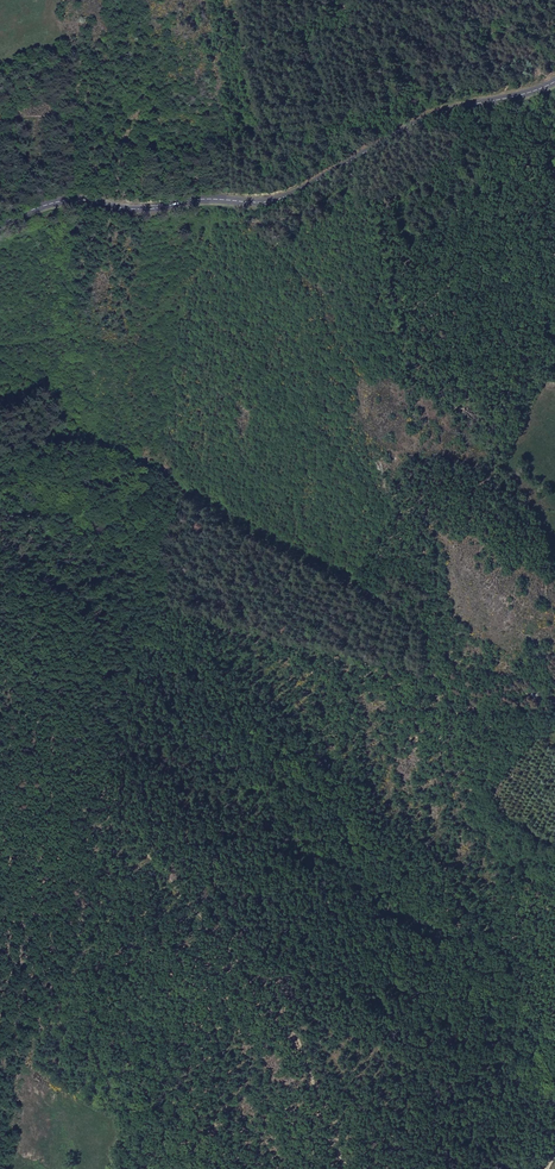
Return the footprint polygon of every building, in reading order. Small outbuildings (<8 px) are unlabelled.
[(532,691),(530,700),(543,701),(544,693),(532,691)]
